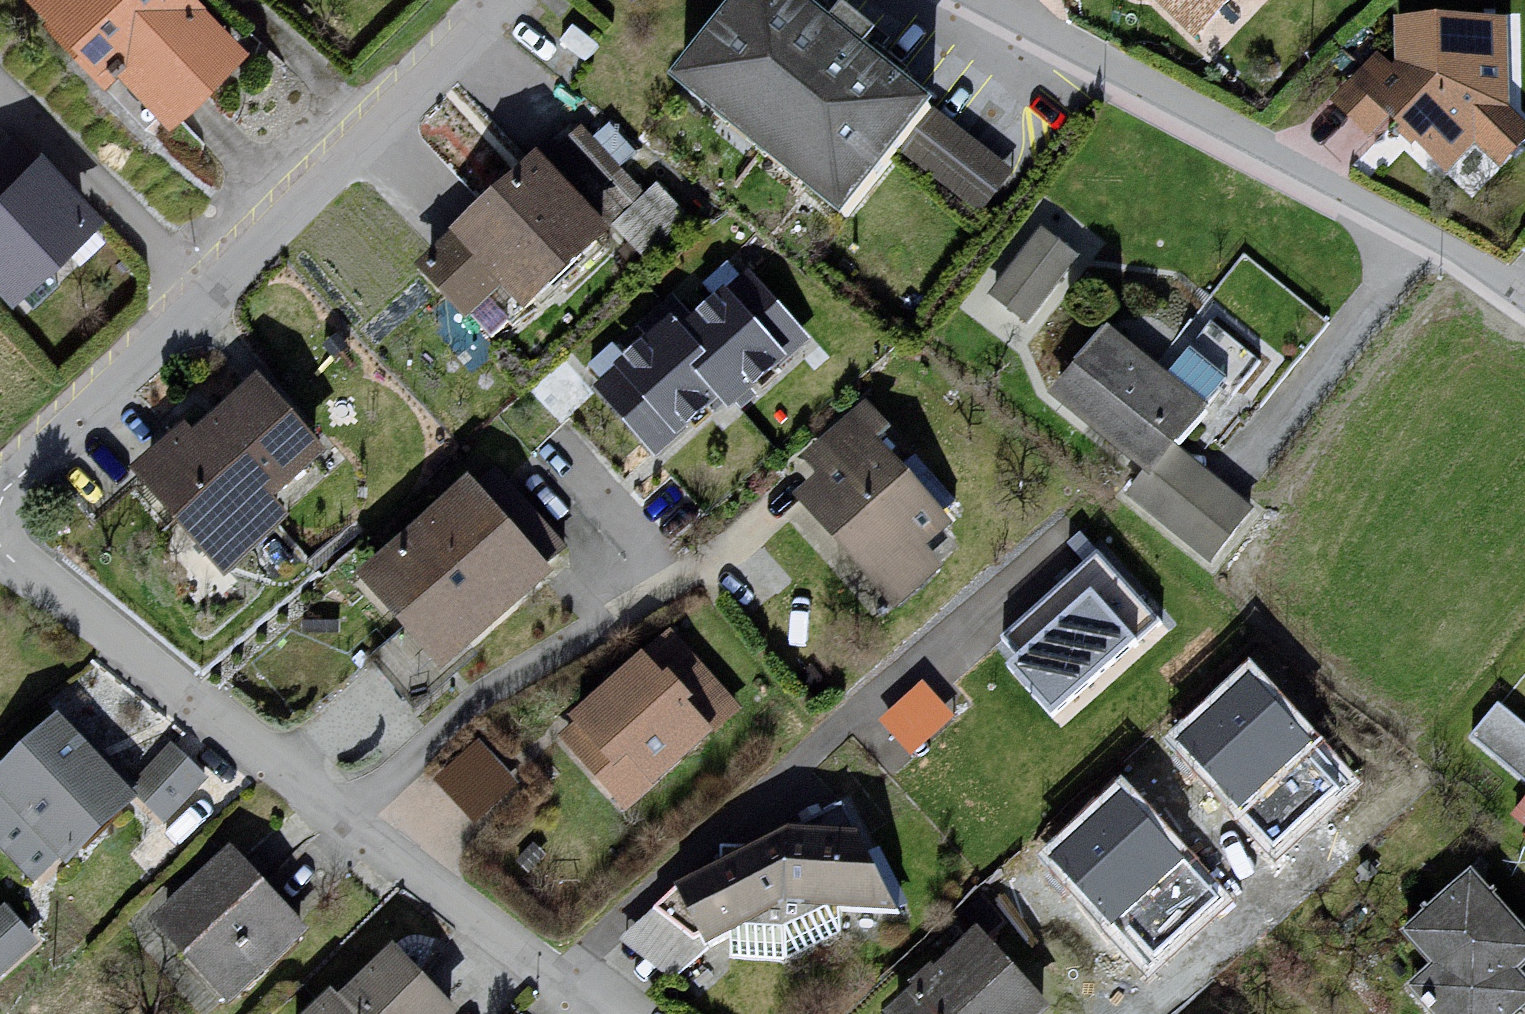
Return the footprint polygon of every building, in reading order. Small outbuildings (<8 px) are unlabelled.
[(20,3),(103,91),(118,76),(169,129),(248,54),(197,0),(23,0),(20,3)] [(648,87),(840,222),(883,158),(911,115),(771,0),(718,0),(648,87)] [(843,36),(854,20),(825,0),(791,0),(843,36)] [(1188,50),(1237,0),(1145,0),(1188,50)] [(1399,28),(1402,66),(1354,69),(1360,159),(1524,148),(1524,140),(1517,20),(1399,28)] [(1005,178),(911,115),(883,158),(979,222),(1005,178)] [(41,156),(0,193),(0,292),(13,305),(103,222),(41,156)] [(519,162),(409,266),(459,323),(489,300),(510,324),(590,242),(519,162)] [(993,299),(1035,325),(1081,246),(1039,221),(993,299)] [(726,276),(585,383),(641,465),(797,345),(726,276)] [(1086,331),(1028,402),(1129,481),(1160,450),(1192,419),(1086,331)] [(236,382),(123,481),(201,579),(268,527),(255,508),(305,454),(236,382)] [(846,405),(795,463),(803,473),(776,498),(882,618),(949,547),(866,461),(890,440),(846,405)] [(1245,516),(1160,450),(1117,505),(1203,571),(1245,516)] [(451,484),(329,583),(423,676),(528,575),(451,484)] [(1158,623),(1097,554),(1001,638),(1016,655),(1005,664),(1051,717),(1158,623)] [(660,633),(547,732),(620,817),(732,710),(660,633)] [(1352,777),(1246,662),(1166,736),(1272,851),(1352,777)] [(914,752),(960,712),(928,676),(882,717),(914,752)] [(1503,698),(1474,733),(1524,774),(1524,715),(1503,698)] [(0,793),(0,856),(38,895),(130,783),(71,722),(0,793)] [(483,736),(436,777),(474,820),(521,780),(483,736)] [(175,738),(130,781),(166,818),(211,776),(175,738)] [(1227,892),(1121,777),(1040,851),(1146,966),(1227,892)] [(759,833),(657,892),(693,952),(763,905),(883,913),(840,842),(759,833)] [(214,852),(136,923),(209,1006),(288,937),(214,852)] [(1385,938),(1414,968),(1392,989),(1413,1013),(1509,1013),(1524,1002),(1524,997),(1507,971),(1524,950),(1461,870),(1385,938)] [(0,909),(0,978),(43,938),(9,901),(0,909)] [(872,1005),(879,1013),(1030,1013),(1032,1012),(956,933),(872,1005)] [(293,1013),(435,1013),(371,946),(293,1013)]
